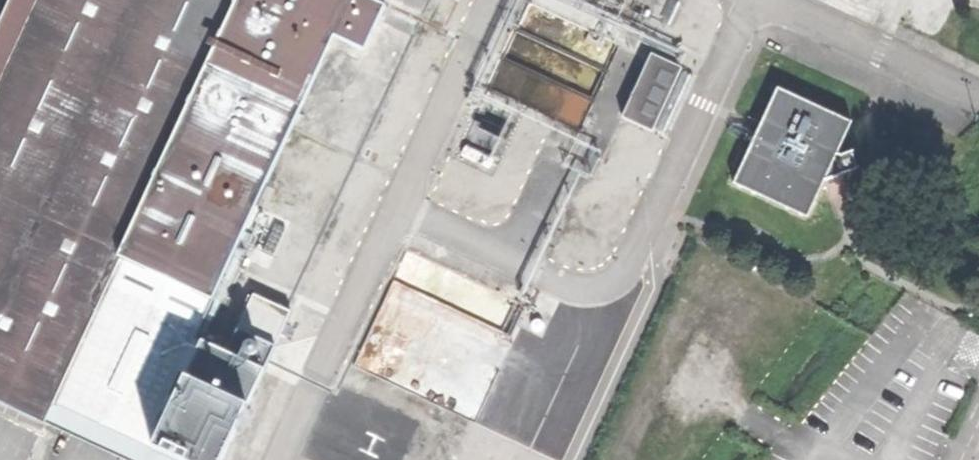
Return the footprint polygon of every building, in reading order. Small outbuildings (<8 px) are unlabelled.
[(128,245),(242,0),(44,0),(0,96),(0,367),(59,395),(128,245)] [(44,0),(20,0),(0,43),(0,96),(44,0)] [(128,245),(219,287),(332,43),(353,0),(242,0),(128,245)] [(367,0),(353,0),(332,43),(362,57),(385,9),(367,0)] [(520,28),(613,70),(627,38),(543,0),(533,0),(520,28)] [(671,16),(679,0),(659,0),(655,8),(671,16)] [(520,28),(508,56),(600,97),(613,70),(520,28)] [(659,53),(635,107),(659,118),(683,64),(659,53)] [(495,83),(588,124),(600,97),(508,56),(495,83)] [(744,189),(818,223),(835,187),(850,154),(862,127),(788,93),(744,189)] [(480,115),(521,133),(529,114),(488,96),(480,115)] [(473,152),(497,164),(503,152),(478,140),(473,152)] [(150,437),(219,287),(128,245),(59,395),(150,437)] [(59,395),(0,367),(0,394),(49,417),(59,395)]
